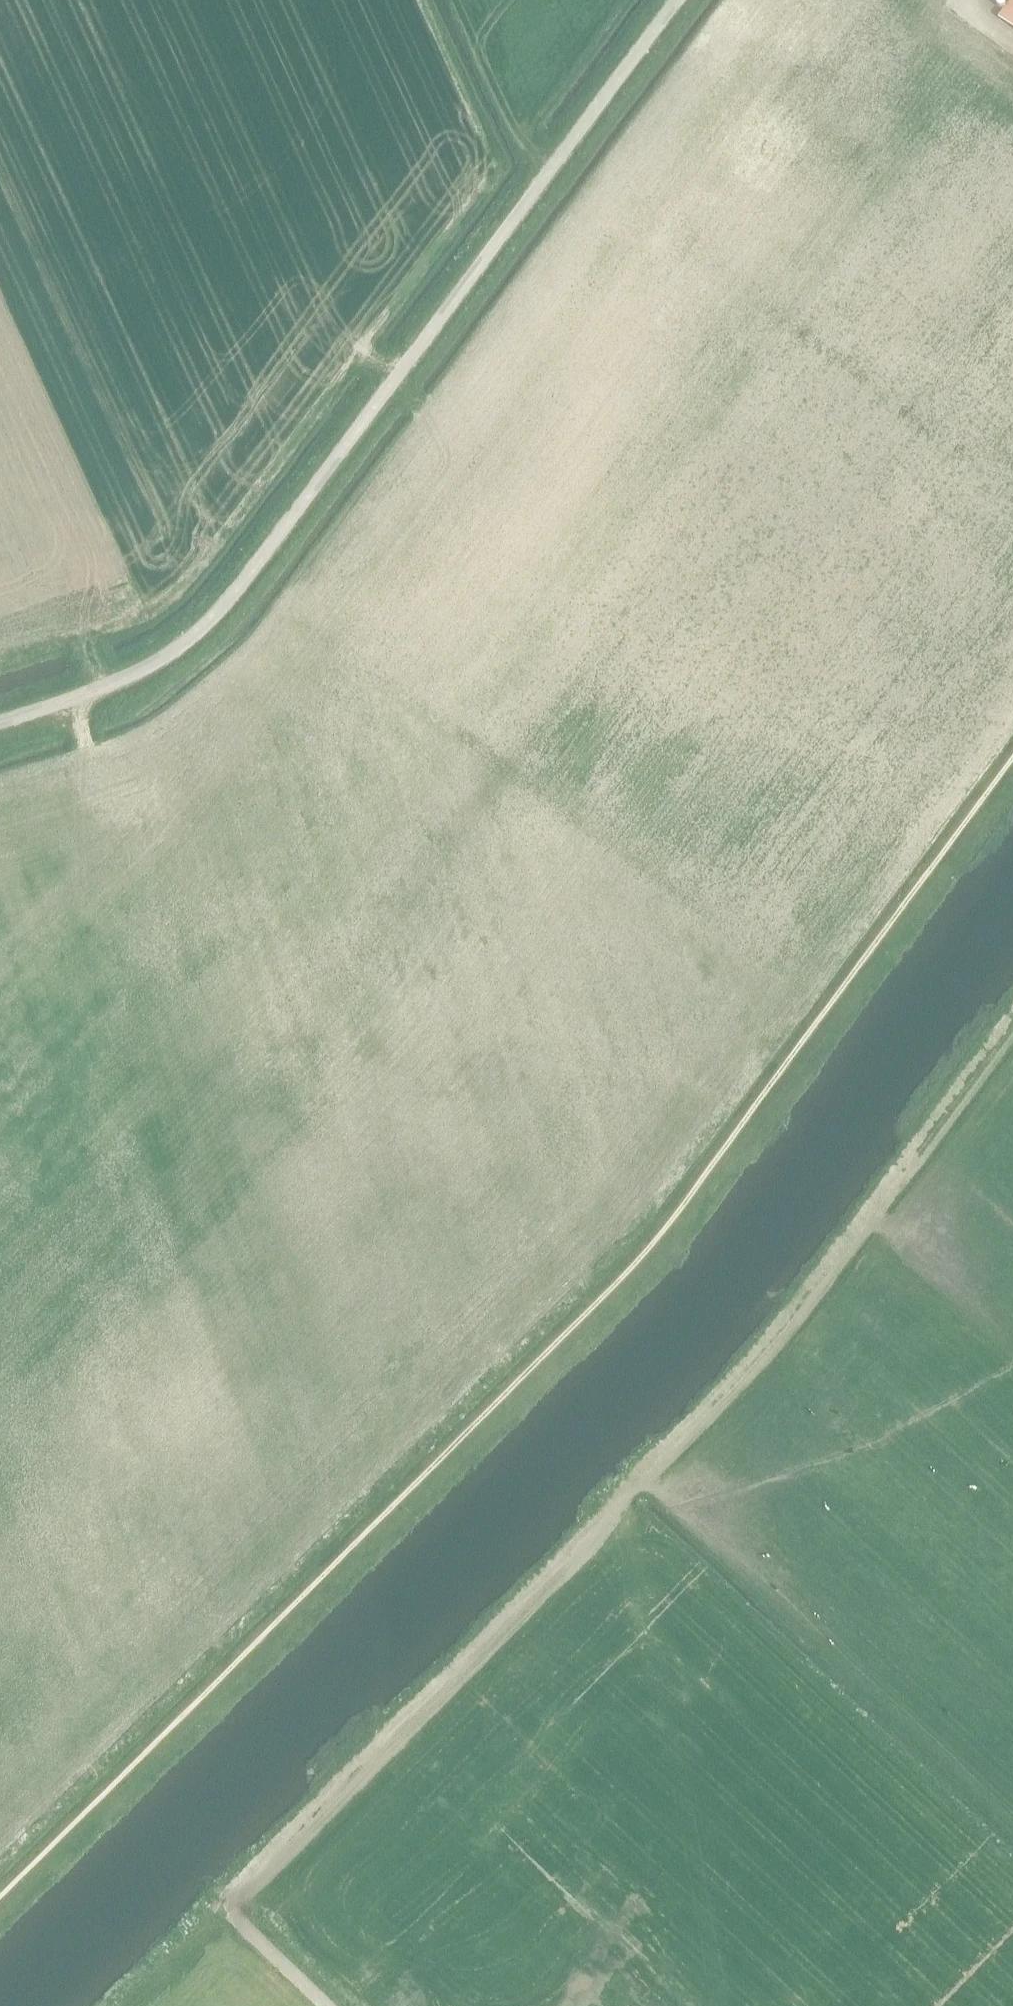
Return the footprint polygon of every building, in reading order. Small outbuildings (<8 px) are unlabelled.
[(998,19),(1012,30),(1012,0),(1011,0),(998,19)]
